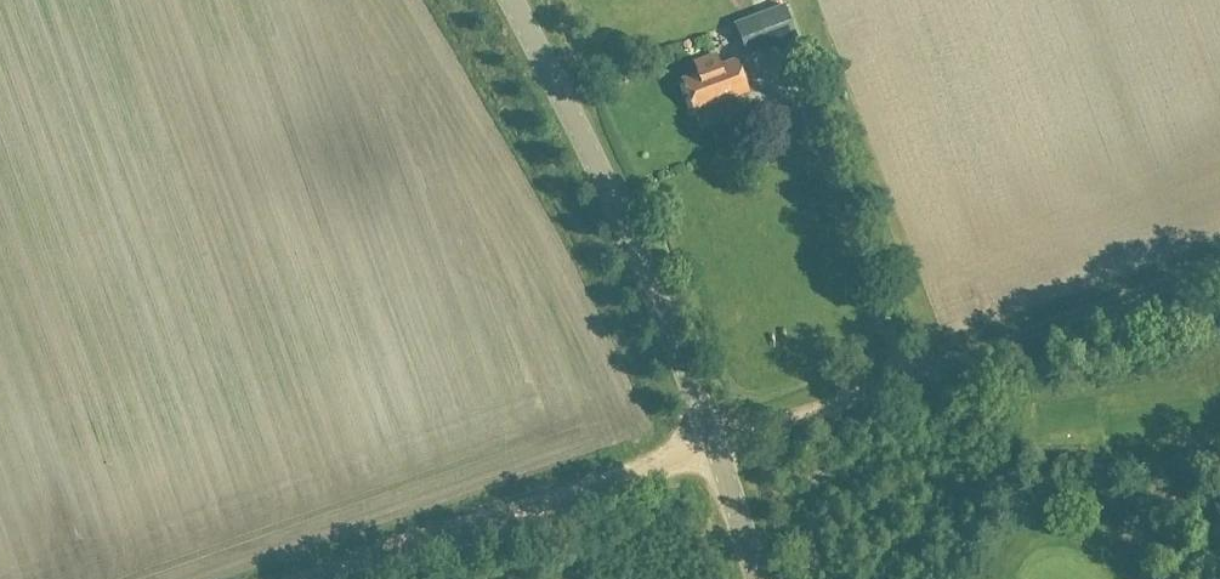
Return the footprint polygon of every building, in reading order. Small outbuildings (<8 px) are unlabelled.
[(777,10),(752,19),(735,26),(746,55),(797,35),(786,6),(777,10)] [(695,112),(732,97),(749,91),(736,57),(720,64),(715,52),(693,61),(698,72),(681,79),(695,112)]
